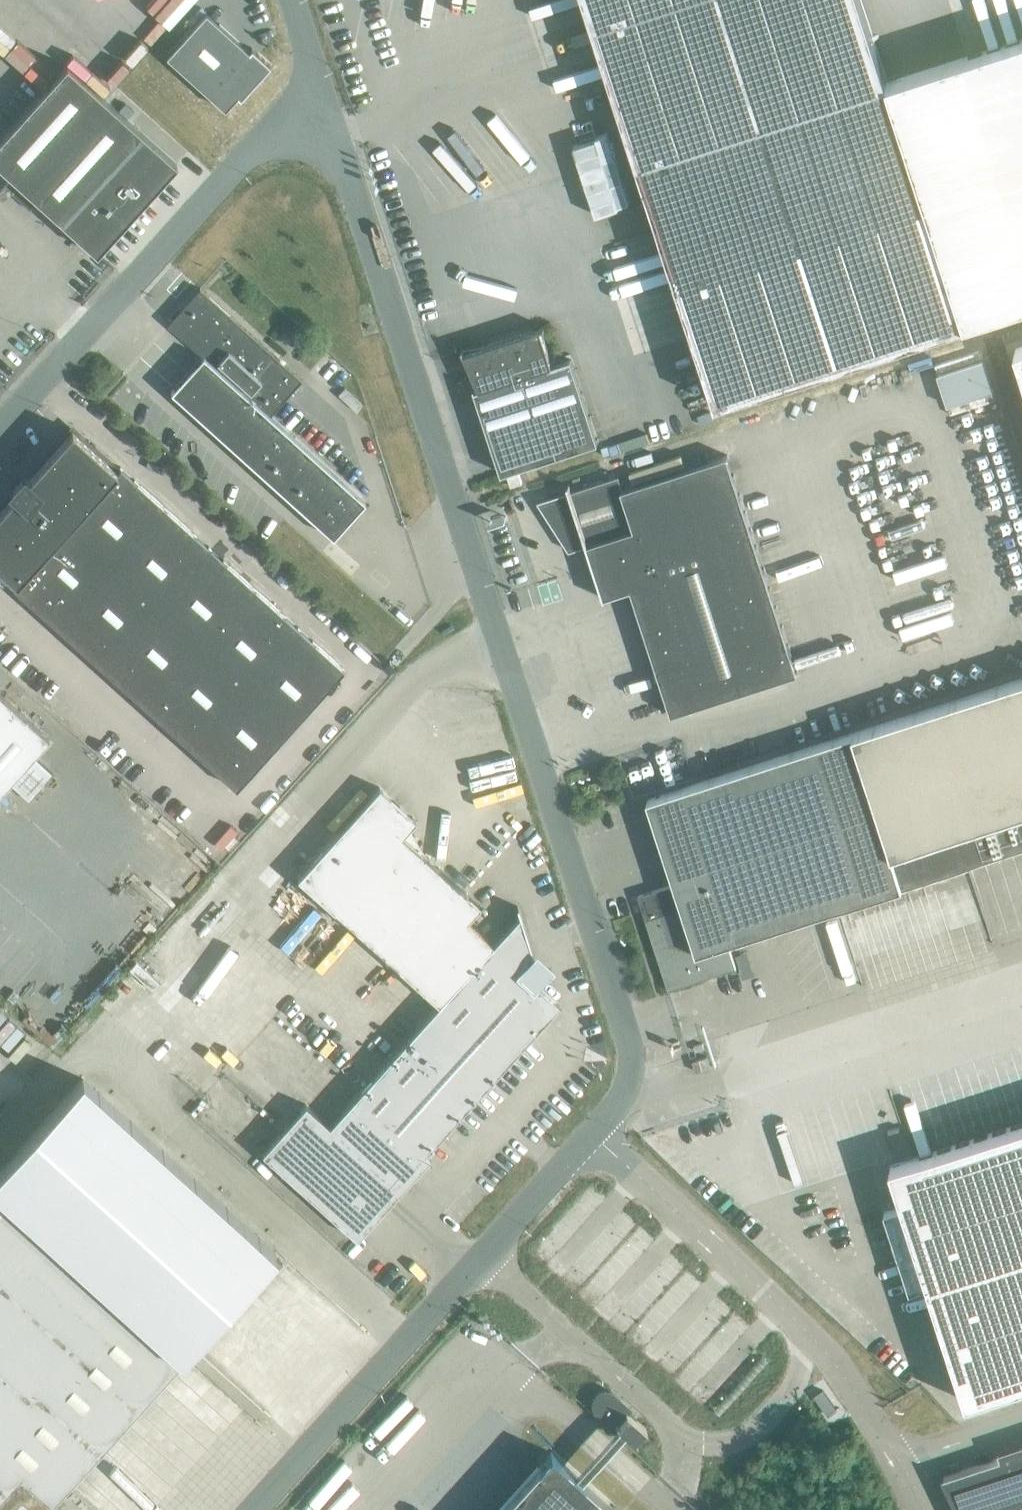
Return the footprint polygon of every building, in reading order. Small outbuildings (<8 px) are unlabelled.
[(638,162),(716,404),(965,323),(1021,305),(1021,38),(887,82),(860,0),(585,0),(638,162)] [(205,12),(165,57),(224,110),(237,97),(240,99),(270,66),(251,48),(248,51),(205,12)] [(100,257),(180,168),(70,69),(0,147),(0,167),(100,257)] [(618,205),(629,201),(607,132),(595,135),(596,138),(573,146),(596,215),(619,207),(618,205)] [(199,288),(167,324),(202,356),(170,392),(332,538),(335,534),(364,501),(269,416),(301,380),(199,288)] [(463,349),(461,350),(479,389),(474,390),(501,474),(598,442),(571,359),(552,365),(541,329),(544,328),(544,327),(464,353),(463,349)] [(710,412),(697,416),(700,426),(713,421),(710,412)] [(11,490),(15,493),(0,509),(0,570),(15,583),(79,512),(116,471),(71,430),(26,480),(23,477),(11,490)] [(537,502),(569,551),(586,545),(604,599),(605,599),(605,597),(631,589),(671,714),(797,673),(727,455),(623,489),(618,476),(571,491),(569,484),(567,485),(569,491),(537,502)] [(120,467),(116,471),(79,512),(124,552),(164,507),(120,467)] [(518,473),(507,477),(511,487),(521,483),(518,473)] [(164,507),(124,552),(110,567),(155,607),(209,547),(164,507)] [(79,512),(15,583),(12,587),(56,627),(110,567),(124,552),(79,512)] [(209,547),(155,607),(199,648),(253,588),(209,547)] [(155,607),(110,567),(56,627),(101,667),(155,607)] [(298,628),(253,588),(199,648),(244,688),(298,628)] [(101,667),(145,708),(199,648),(155,607),(101,667)] [(298,628),(244,688),(290,729),(344,669),(298,628)] [(244,688),(199,648),(145,708),(190,748),(244,688)] [(645,919),(668,990),(736,968),(728,943),(1021,848),(1021,679),(647,800),(674,884),(638,896),(645,919)] [(236,789),(290,729),(244,688),(190,748),(236,789)] [(47,738),(0,696),(0,790),(47,738)] [(438,1005),(493,944),(462,919),(479,906),(401,836),(415,820),(379,787),(297,878),(333,911),(334,911),(438,1005)] [(996,938),(1021,930),(1021,903),(1019,903),(1018,914),(1004,913),(1002,914),(1003,918),(996,918),(991,904),(989,904),(988,915),(996,938)] [(516,907),(519,915),(493,944),(520,969),(532,956),(532,958),(534,958),(517,906),(516,907)] [(734,943),(736,950),(744,947),(742,940),(734,943)] [(520,969),(493,944),(438,1005),(358,1093),(425,1153),(559,1004),(520,969)] [(695,1071),(710,1067),(706,1056),(692,1061),(695,1071)] [(33,1457),(66,1486),(182,1358),(275,1253),(82,1080),(0,1171),(0,1486),(4,1489),(33,1457)] [(305,1104),(283,1128),(374,1210),(425,1153),(358,1093),(329,1126),(305,1104)] [(890,1166),(905,1212),(886,1219),(910,1292),(929,1285),(967,1402),(1021,1384),(1021,1124),(890,1166)] [(898,1126),(887,1130),(895,1153),(906,1149),(898,1126)] [(353,1233),(374,1210),(283,1128),(262,1153),(356,1238),(357,1237),(353,1233)] [(653,1340),(691,1299),(704,1298),(711,1304),(710,1304),(698,1317),(709,1327),(713,1323),(712,1315),(727,1315),(727,1309),(713,1296),(704,1297),(704,1281),(674,1254),(674,1245),(654,1246),(647,1240),(644,1244),(558,1248),(551,1256),(653,1349),(653,1340)] [(635,1441),(636,1440),(634,1439),(643,1428),(645,1430),(646,1429),(626,1412),(629,1408),(614,1394),(612,1393),(611,1392),(608,1391),(607,1391),(604,1391),(601,1391),(599,1392),(597,1393),(596,1395),(595,1396),(594,1397),(593,1399),(593,1400),(592,1402),(592,1404),(592,1405),(593,1407),(593,1409),(594,1410),(595,1412),(596,1413),(612,1427),(615,1423),(635,1441)] [(944,1477),(943,1475),(941,1476),(957,1509),(1003,1509),(1021,1504),(1021,1451),(944,1477)] [(550,1452),(498,1509),(614,1509),(550,1452)] [(61,1509),(52,1501),(66,1486),(33,1457),(4,1489),(0,1486),(0,1509),(59,1509),(61,1509)]
